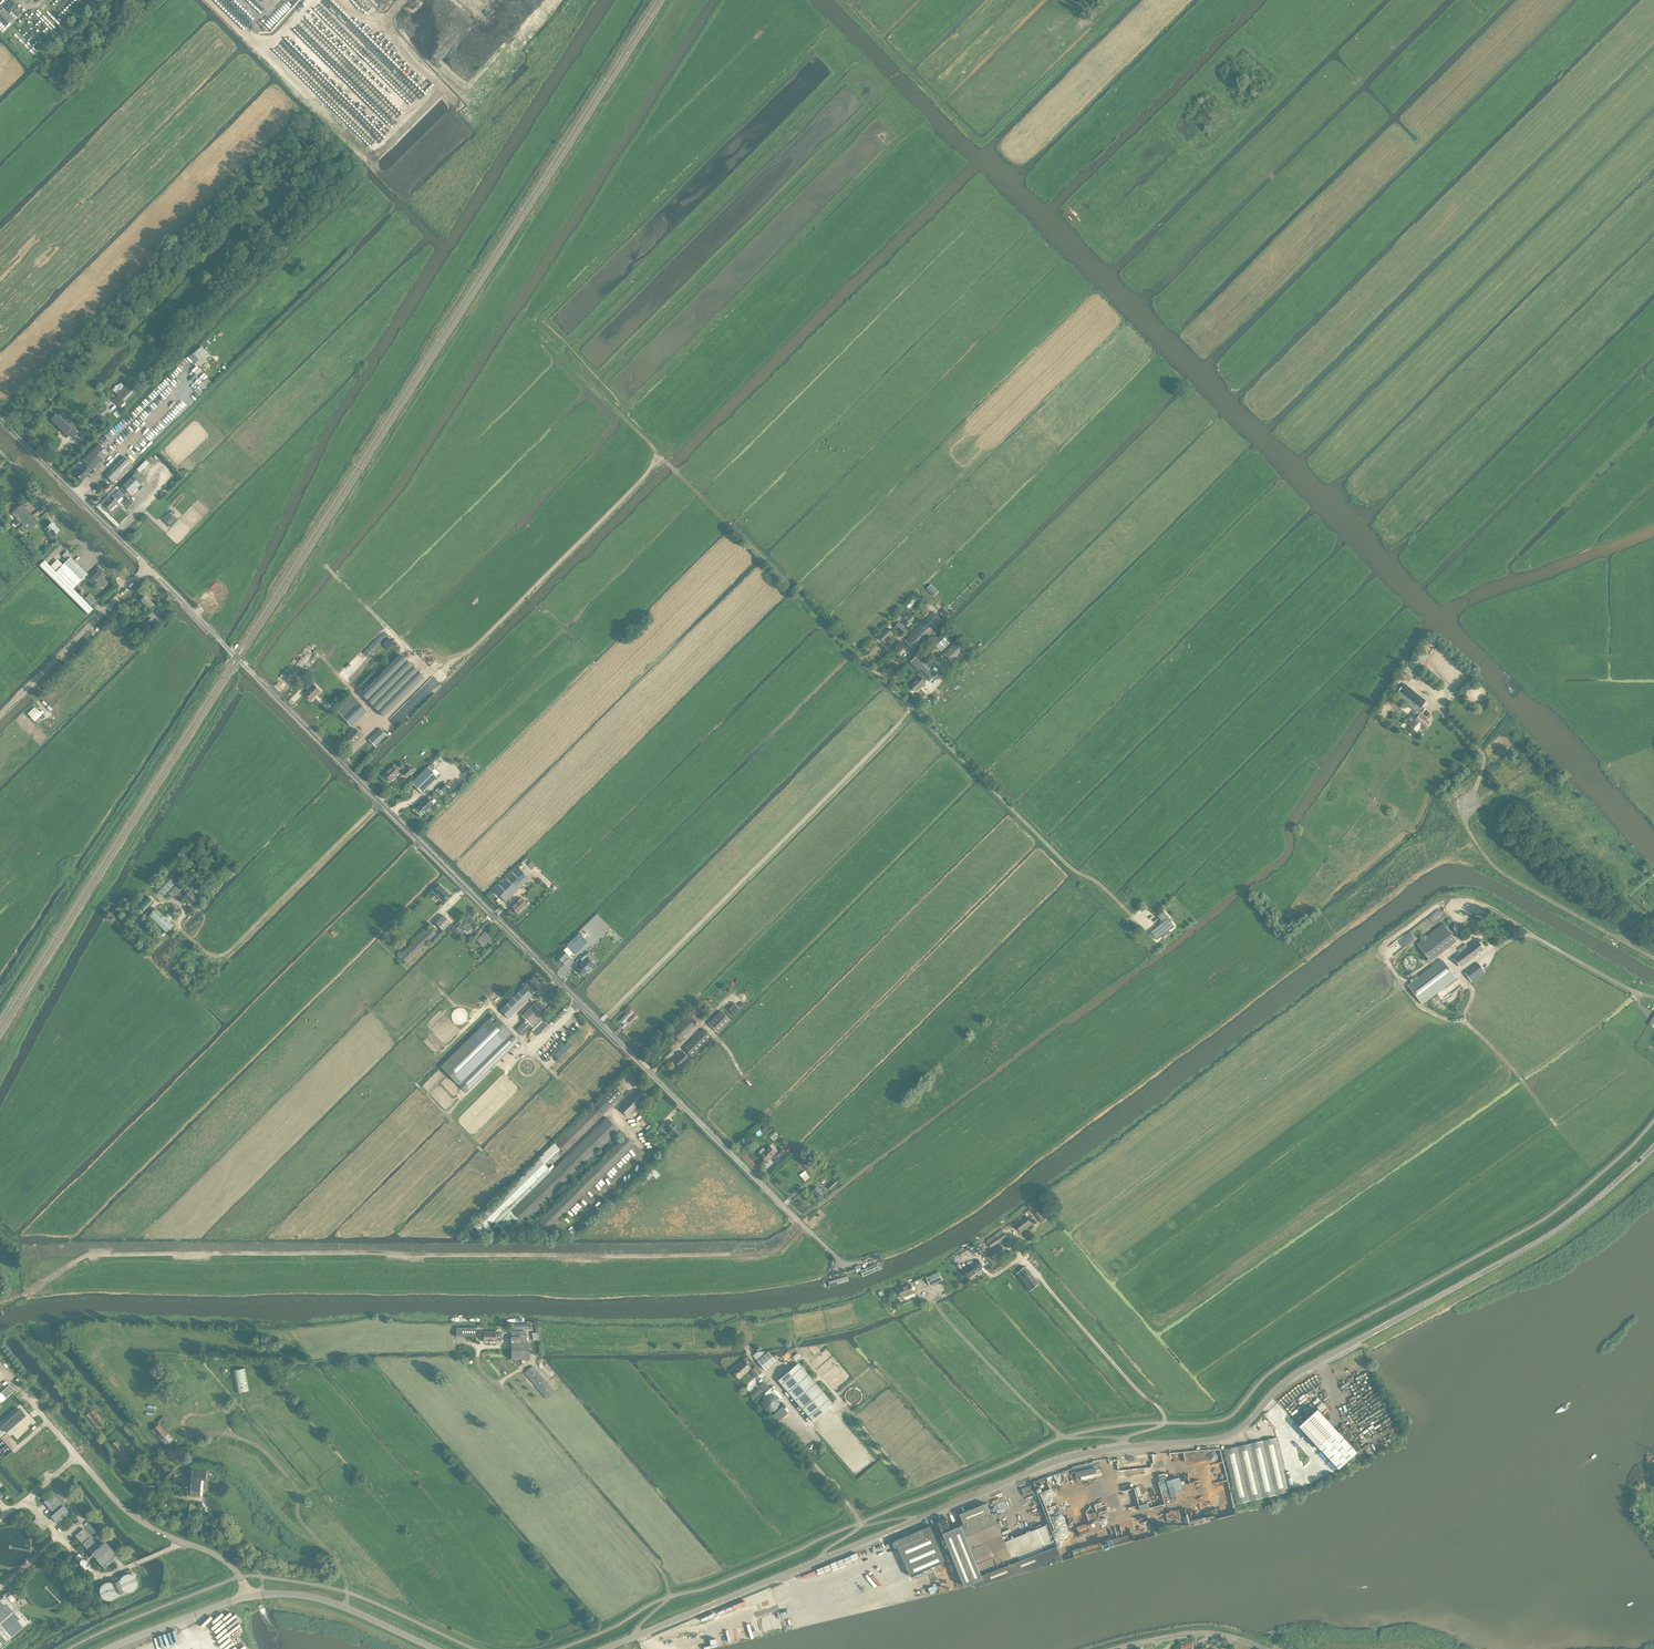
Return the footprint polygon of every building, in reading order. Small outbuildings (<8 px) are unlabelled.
[(201,346),(192,354),(198,361),(207,352),(201,346)] [(52,379),(61,389),(66,385),(57,374),(52,379)] [(114,401),(120,407),(137,390),(132,384),(114,401)] [(72,437),(78,431),(61,413),(58,416),(56,414),(51,419),(67,435),(69,433),(72,437)] [(83,460),(88,464),(92,469),(94,470),(110,454),(99,444),(83,460)] [(106,476),(114,483),(133,464),(125,457),(106,476)] [(91,471),(90,471),(92,469),(88,464),(84,468),(83,467),(80,471),(81,472),(77,475),(83,481),(88,476),(87,475),(91,471)] [(187,475),(186,474),(189,472),(186,468),(183,471),(183,470),(180,472),(181,472),(179,473),(183,478),(185,477),(185,476),(187,475)] [(133,477),(123,486),(128,491),(131,494),(140,485),(140,484),(133,477)] [(117,492),(105,504),(111,510),(118,503),(117,502),(122,497),(124,495),(120,490),(117,492)] [(12,514),(28,530),(37,521),(21,504),(12,514)] [(34,514),(39,519),(45,512),(41,507),(34,514)] [(164,520),(170,526),(177,519),(170,513),(164,520)] [(56,534),(60,530),(54,524),(53,525),(51,523),(45,529),(51,535),(50,537),(52,539),(57,535),(56,534)] [(41,530),(35,524),(28,531),(35,538),(39,534),(38,533),(41,530)] [(87,574),(70,557),(71,556),(67,551),(62,556),(67,560),(61,566),(78,583),(87,574)] [(78,583),(61,566),(55,572),(44,561),(39,566),(88,614),(93,609),(78,594),(81,591),(77,587),(74,590),(73,589),(78,583)] [(95,580),(102,587),(107,582),(102,577),(103,576),(101,574),(103,571),(99,567),(89,576),(94,581),(95,580)] [(938,592),(931,585),(927,589),(934,596),(938,592)] [(84,599),(94,608),(101,601),(99,598),(97,601),(89,593),(84,599)] [(150,609),(154,605),(146,597),(142,601),(146,605),(144,607),(149,613),(151,610),(150,609)] [(940,613),(945,617),(949,613),(945,608),(940,613)] [(905,640),(915,650),(943,621),(934,612),(905,640)] [(906,619),(910,623),(915,619),(911,615),(906,619)] [(142,628),(149,635),(159,626),(152,618),(142,628)] [(894,627),(902,635),(907,630),(899,622),(894,627)] [(889,640),(889,639),(893,634),(887,628),(879,636),(886,643),(889,640)] [(933,643),(941,652),(952,641),(944,632),(933,643)] [(944,654),(953,663),(965,652),(955,642),(944,654)] [(401,655),(362,694),(374,707),(384,716),(384,717),(424,678),(401,655)] [(918,656),(911,662),(922,674),(925,677),(929,682),(937,674),(918,655),(918,656)] [(920,676),(911,685),(917,692),(926,683),(923,680),(925,677),(922,674),(920,677),(920,676)] [(311,700),(320,691),(314,685),(315,684),(312,681),(308,686),(310,688),(305,694),(311,700)] [(1417,712),(1426,701),(1412,689),(1404,684),(1395,695),(1417,712)] [(351,726),(368,711),(352,695),(336,709),(338,712),(351,726)] [(27,714),(35,721),(42,714),(35,707),(27,714)] [(1411,726),(1408,730),(1413,734),(1416,730),(1417,731),(1421,726),(1426,730),(1431,724),(1426,720),(1420,715),(1417,713),(1408,724),(1411,726)] [(368,740),(375,747),(387,736),(380,728),(368,740)] [(356,741),(357,742),(362,736),(355,729),(344,740),(351,746),(356,741)] [(399,773),(397,770),(399,768),(395,764),(384,774),(391,781),(399,773)] [(402,772),(408,777),(414,771),(409,766),(402,772)] [(412,782),(421,792),(437,776),(428,767),(412,782)] [(448,787),(444,783),(439,788),(443,792),(448,787)] [(417,808),(423,814),(433,804),(427,797),(417,808)] [(494,890),(506,902),(530,879),(518,867),(494,890)] [(163,874),(154,884),(165,895),(176,883),(171,879),(173,876),(170,874),(168,876),(165,873),(164,875),(163,874)] [(172,898),(181,890),(176,885),(167,893),(172,898)] [(440,885),(433,891),(443,901),(450,894),(440,885)] [(190,902),(193,905),(199,898),(190,890),(183,898),(189,903),(190,902)] [(512,906),(518,913),(527,904),(521,898),(512,906)] [(156,908),(149,916),(166,932),(173,925),(156,908)] [(1151,932),(1157,940),(1174,926),(1169,919),(1164,912),(1158,916),(1163,922),(1151,932)] [(435,923),(443,931),(451,923),(443,915),(435,923)] [(464,925),(463,926),(468,931),(472,928),(474,930),(478,925),(471,918),(464,925)] [(1418,943),(1431,960),(1458,940),(1444,923),(1418,943)] [(453,931),(458,936),(465,929),(460,924),(453,931)] [(406,963),(433,936),(436,933),(430,928),(400,957),(406,963)] [(488,942),(491,944),(493,942),(491,939),(492,938),(485,932),(477,940),(484,946),(488,942)] [(579,933),(567,945),(574,954),(587,942),(579,933)] [(1458,949),(1461,953),(1454,958),(1461,967),(1484,950),(1478,941),(1468,948),(1465,944),(1458,949)] [(569,955),(570,956),(573,953),(567,947),(557,957),(562,962),(569,955)] [(583,961),(577,968),(584,974),(587,971),(588,972),(591,969),(590,968),(594,964),(587,957),(585,955),(581,960),(583,961)] [(1417,964),(1417,963),(1417,961),(1416,959),(1416,958),(1414,957),(1411,956),(1410,956),(1409,957),(1408,957),(1407,958),(1406,959),(1405,960),(1405,963),(1405,964),(1405,965),(1407,967),(1408,968),(1410,969),(1411,969),(1412,969),(1414,968),(1415,967),(1416,966),(1417,965),(1417,964)] [(1442,959),(1408,985),(1422,1004),(1457,978),(1442,959)] [(1485,972),(1479,963),(1465,973),(1472,982),(1478,977),(1485,972)] [(528,985),(525,988),(531,993),(534,990),(535,991),(535,992),(541,985),(534,977),(527,984),(528,985)] [(524,986),(500,1010),(508,1018),(532,995),(532,994),(531,993),(525,988),(525,987),(524,986)] [(696,1025),(694,1023),(706,1012),(698,1003),(686,1015),(685,1015),(669,1030),(680,1041),(696,1025)] [(534,1004),(522,1016),(528,1022),(532,1026),(533,1027),(541,1019),(545,1016),(534,1004)] [(628,1006),(623,1011),(626,1014),(620,1020),(624,1023),(627,1019),(630,1022),(635,1016),(630,1011),(631,1009),(628,1006)] [(708,1023),(718,1033),(730,1020),(721,1011),(708,1023)] [(512,1033),(513,1032),(494,1014),(441,1066),(467,1093),(520,1040),(512,1033)] [(519,1030),(518,1032),(522,1036),(532,1026),(528,1022),(525,1024),(519,1030)] [(684,1049),(692,1057),(712,1037),(704,1029),(684,1049)] [(674,1045),(678,1041),(673,1036),(669,1039),(674,1045)] [(678,1055),(679,1056),(674,1061),(680,1067),(689,1059),(682,1052),(678,1055)] [(594,1106),(556,1144),(564,1153),(604,1114),(624,1094),(614,1085),(593,1105),(594,1106)] [(639,1089),(620,1108),(628,1116),(646,1097),(639,1089)] [(551,1171),(545,1164),(540,1159),(472,1225),(481,1234),(494,1221),(497,1224),(496,1224),(509,1238),(619,1130),(607,1117),(551,1171)] [(656,1127),(659,1130),(665,1125),(661,1122),(656,1127)] [(675,1138),(682,1131),(681,1131),(681,1129),(680,1128),(678,1128),(672,1122),(665,1128),(675,1138)] [(539,1222),(548,1231),(634,1145),(625,1136),(539,1222)] [(766,1162),(775,1153),(769,1146),(765,1150),(763,1148),(762,1148),(759,1152),(759,1153),(760,1155),(766,1162)] [(776,1153),(779,1156),(784,1151),(781,1148),(776,1153)] [(828,1187),(831,1190),(838,1183),(835,1179),(828,1187)] [(822,1199),(827,1194),(824,1190),(822,1192),(817,1187),(813,1191),(819,1197),(818,1198),(819,1199),(820,1198),(822,1199)] [(1035,1214),(1041,1222),(1046,1219),(1039,1210),(1035,1214)] [(1016,1224),(1021,1231),(1032,1223),(1026,1216),(1016,1224)] [(1000,1242),(1007,1237),(1002,1230),(997,1233),(995,1234),(995,1235),(983,1243),(985,1245),(988,1243),(991,1247),(1000,1242)] [(1001,1245),(990,1252),(995,1260),(1006,1252),(1001,1245)] [(964,1270),(969,1278),(980,1270),(979,1268),(982,1266),(978,1259),(974,1261),(975,1262),(964,1270)] [(1017,1273),(1031,1291),(1039,1283),(1025,1266),(1017,1273)] [(926,1277),(930,1286),(943,1280),(939,1271),(926,1277)] [(902,1297),(914,1293),(910,1284),(898,1288),(902,1297)] [(456,1327),(456,1336),(476,1336),(476,1327),(456,1327)] [(511,1341),(512,1346),(527,1346),(527,1341),(527,1335),(524,1335),(524,1331),(511,1331),(511,1341)] [(496,1341),(501,1341),(501,1333),(496,1333),(496,1332),(484,1332),(484,1341),(496,1341)] [(560,1386),(528,1348),(501,1371),(533,1409),(560,1386)] [(779,1358),(787,1368),(796,1360),(788,1351),(779,1358)] [(757,1361),(766,1371),(777,1362),(768,1352),(757,1361)] [(756,1377),(762,1372),(748,1356),(740,1363),(736,1367),(736,1368),(733,1371),(739,1378),(743,1374),(750,1369),(753,1373),(756,1377)] [(778,1381),(812,1421),(833,1403),(799,1364),(778,1381)] [(233,1370),(236,1393),(249,1390),(245,1368),(233,1370)] [(5,1398),(14,1390),(10,1385),(1,1392),(5,1398)] [(1313,1402),(1322,1411),(1326,1407),(1317,1397),(1313,1402)] [(777,1422),(779,1420),(788,1413),(782,1406),(771,1415),(777,1422)] [(99,1416),(94,1409),(93,1410),(91,1408),(88,1411),(86,1413),(87,1415),(92,1421),(99,1416)] [(25,1415),(19,1409),(1,1426),(7,1432),(25,1415)] [(1339,1469),(1357,1453),(1317,1409),(1299,1426),(1320,1449),(1339,1469)] [(106,1426),(103,1423),(104,1422),(99,1416),(92,1421),(97,1428),(97,1427),(100,1431),(106,1426)] [(157,1435),(165,1445),(173,1439),(164,1429),(163,1429),(159,1424),(153,1430),(157,1434),(157,1435)] [(1225,1449),(1234,1490),(1237,1504),(1288,1492),(1276,1438),(1250,1444),(1225,1449)] [(110,1443),(121,1457),(127,1452),(116,1439),(110,1443)] [(1150,1455),(1121,1458),(1121,1461),(1122,1468),(1148,1465),(1147,1458),(1151,1458),(1150,1455)] [(1099,1468),(1097,1462),(1074,1468),(1077,1477),(1098,1471),(1097,1468),(1099,1468)] [(202,1479),(206,1479),(207,1470),(192,1468),(191,1478),(202,1479)] [(1168,1486),(1162,1488),(1167,1504),(1178,1501),(1176,1495),(1179,1494),(1180,1499),(1193,1495),(1196,1491),(1194,1481),(1182,1484),(1179,1477),(1167,1481),(1168,1486)] [(202,1479),(191,1478),(190,1495),(201,1496),(202,1479)] [(1024,1495),(1037,1490),(1034,1483),(1021,1489),(1024,1495)] [(51,1514),(58,1523),(69,1514),(52,1493),(42,1501),(52,1513),(51,1514)] [(951,1530),(943,1533),(965,1587),(974,1583),(976,1587),(1063,1561),(1062,1559),(1057,1545),(1049,1524),(1045,1526),(1005,1542),(993,1512),(991,1513),(987,1503),(986,1504),(961,1514),(960,1514),(964,1524),(951,1530)] [(1170,1512),(1166,1513),(1168,1522),(1182,1518),(1179,1510),(1173,1511),(1173,1510),(1169,1511),(1170,1512)] [(1076,1527),(1080,1537),(1102,1529),(1096,1511),(1092,1513),(1094,1520),(1076,1527)] [(942,1521),(938,1522),(942,1533),(943,1533),(951,1530),(947,1520),(946,1517),(941,1519),(942,1521)] [(84,1524),(93,1534),(96,1531),(87,1521),(84,1524)] [(898,1547),(910,1576),(946,1561),(931,1526),(903,1537),(895,1541),(894,1542),(893,1544),(894,1546),(896,1547),(898,1547)] [(83,1529),(75,1536),(104,1569),(110,1564),(108,1562),(116,1555),(104,1542),(98,1547),(83,1529)] [(61,1549),(59,1549),(58,1550),(57,1550),(56,1551),(55,1553),(55,1554),(55,1555),(56,1557),(56,1558),(58,1559),(59,1559),(60,1559),(61,1559),(62,1559),(63,1558),(64,1557),(65,1555),(65,1554),(65,1553),(64,1552),(63,1551),(62,1550),(61,1549)] [(119,1580),(112,1583),(111,1583),(110,1582),(108,1582),(106,1582),(105,1583),(104,1583),(102,1584),(101,1585),(100,1587),(100,1588),(99,1589),(99,1591),(99,1592),(100,1594),(100,1595),(101,1597),(102,1598),(104,1599),(105,1599),(106,1600),(108,1600),(110,1600),(111,1599),(112,1599),(114,1598),(115,1597),(116,1595),(116,1594),(124,1590),(125,1591),(126,1591),(128,1591),(129,1591),(131,1591),(132,1590),(134,1589),(135,1588),(136,1587),(136,1586),(137,1584),(137,1583),(137,1581),(136,1580),(136,1578),(135,1577),(134,1576),(132,1575),(131,1574),(129,1574),(128,1574),(126,1574),(125,1574),(123,1575),(122,1576),(121,1577),(120,1578),(120,1580),(119,1580)]
